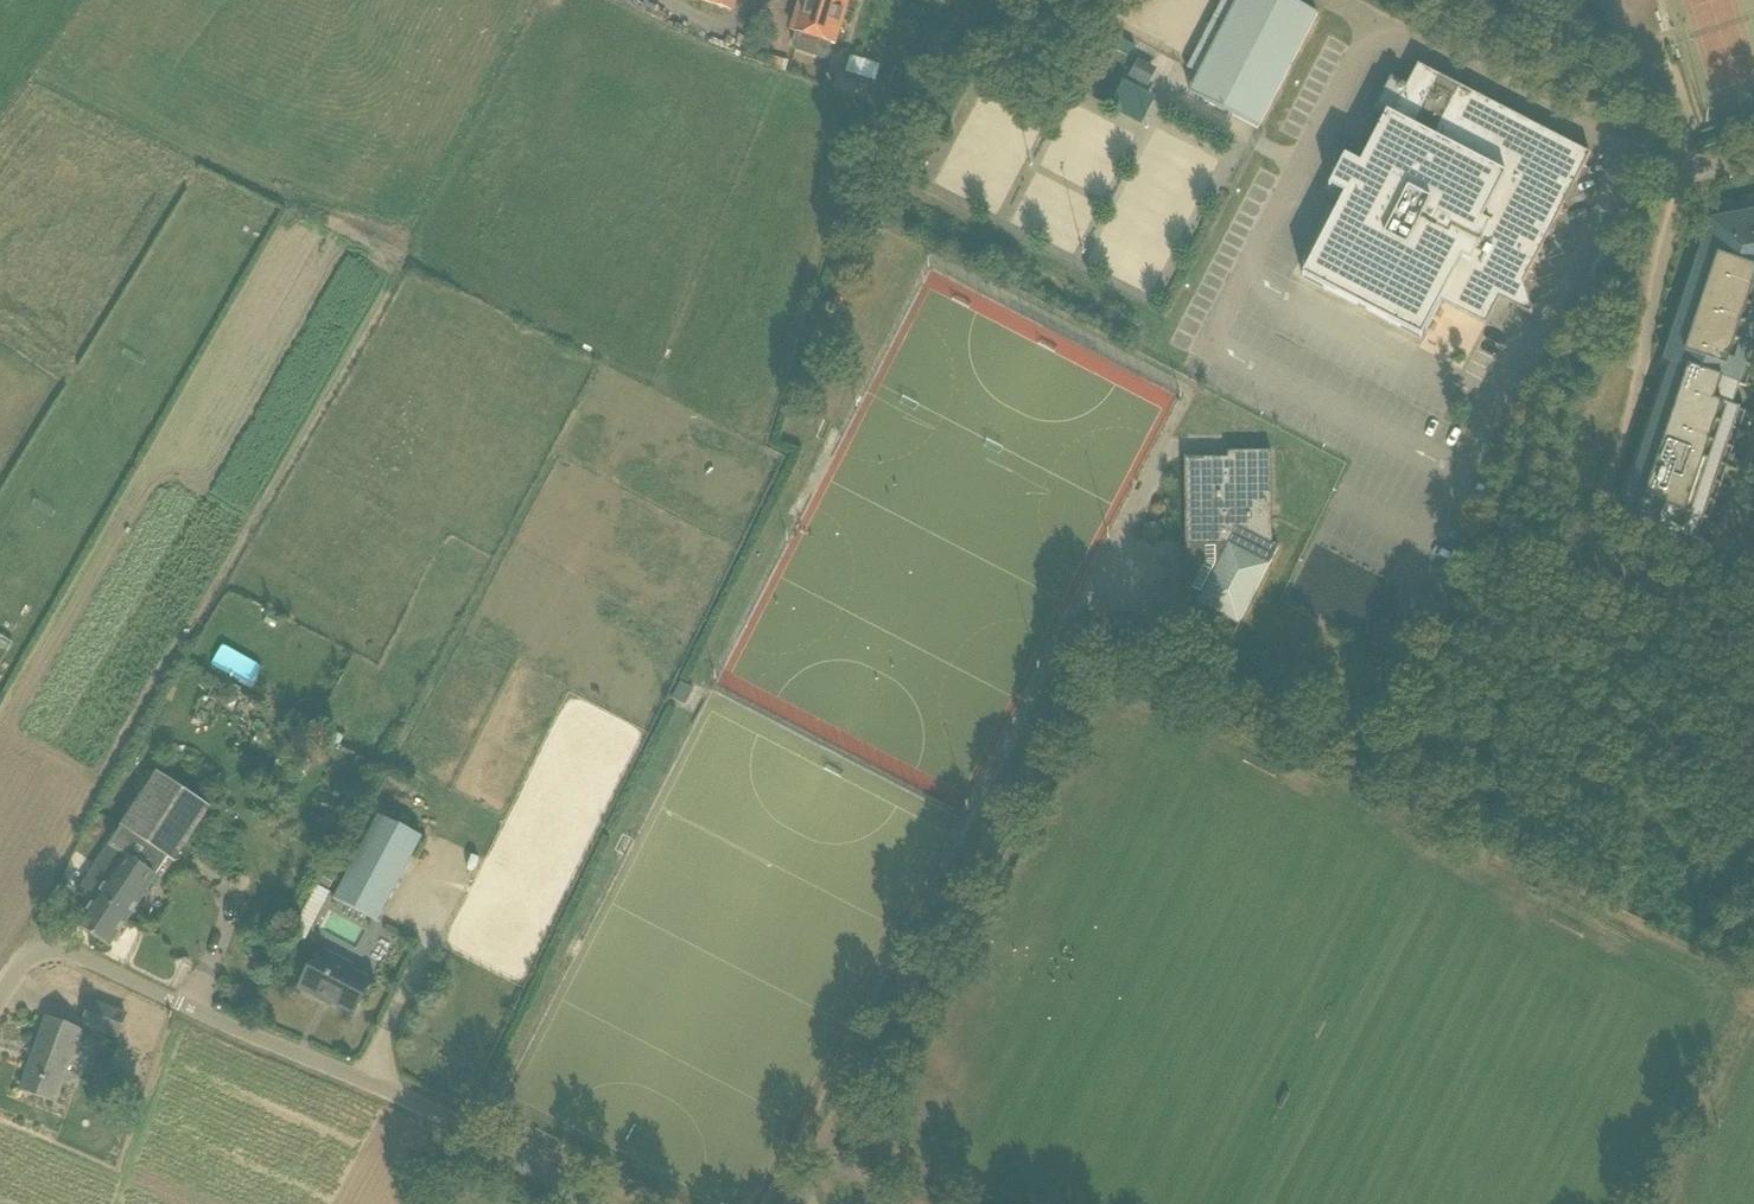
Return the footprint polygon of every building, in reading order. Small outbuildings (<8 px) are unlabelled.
[(733,0),(697,0),(730,11),(733,0)] [(790,29),(838,44),(851,0),(800,0),(790,29)] [(1258,129),(1317,14),(1290,0),(1223,0),(1187,69),(1200,75),(1195,84),(1190,93),(1233,116),(1258,129)] [(1153,68),(1137,60),(1127,79),(1143,87),(1153,68)] [(1590,154),(1417,64),(1391,115),(1387,113),(1361,164),(1346,157),(1329,188),(1345,196),(1303,277),(1422,338),(1441,301),(1486,324),(1499,297),(1513,304),(1528,300),(1523,284),(1590,154)] [(1157,71),(1153,68),(1143,87),(1148,89),(1157,71)] [(841,71),(836,87),(871,99),(877,83),(841,71)] [(1610,78),(1606,87),(1631,98),(1635,88),(1610,78)] [(1156,99),(1125,82),(1110,110),(1142,127),(1156,99)] [(1711,221),(1664,361),(1746,388),(1753,362),(1753,212),(1711,221)] [(1188,622),(1229,644),(1279,547),(1273,544),(1272,452),(1228,452),(1228,458),(1220,458),(1186,459),(1186,457),(1185,457),(1186,551),(1188,551),(1187,546),(1218,546),(1218,565),(1199,602),(1188,602),(1188,597),(1187,597),(1187,624),(1188,624),(1188,622)] [(252,682),(262,666),(226,646),(217,662),(252,682)] [(107,849),(78,894),(93,904),(79,926),(110,947),(157,875),(169,857),(175,861),(211,807),(158,772),(122,827),(123,827),(111,845),(108,843),(105,848),(107,849)] [(334,900),(378,923),(423,838),(379,815),(334,900)] [(320,885),(329,890),(336,877),(327,872),(320,885)] [(355,1016),(373,981),(352,971),(355,966),(320,949),(299,989),(323,1002),(324,999),(328,1001),(355,1016)] [(93,1002),(84,1024),(118,1037),(126,1014),(93,1002)] [(48,1019),(22,1090),(56,1102),(82,1031),(48,1019)]
